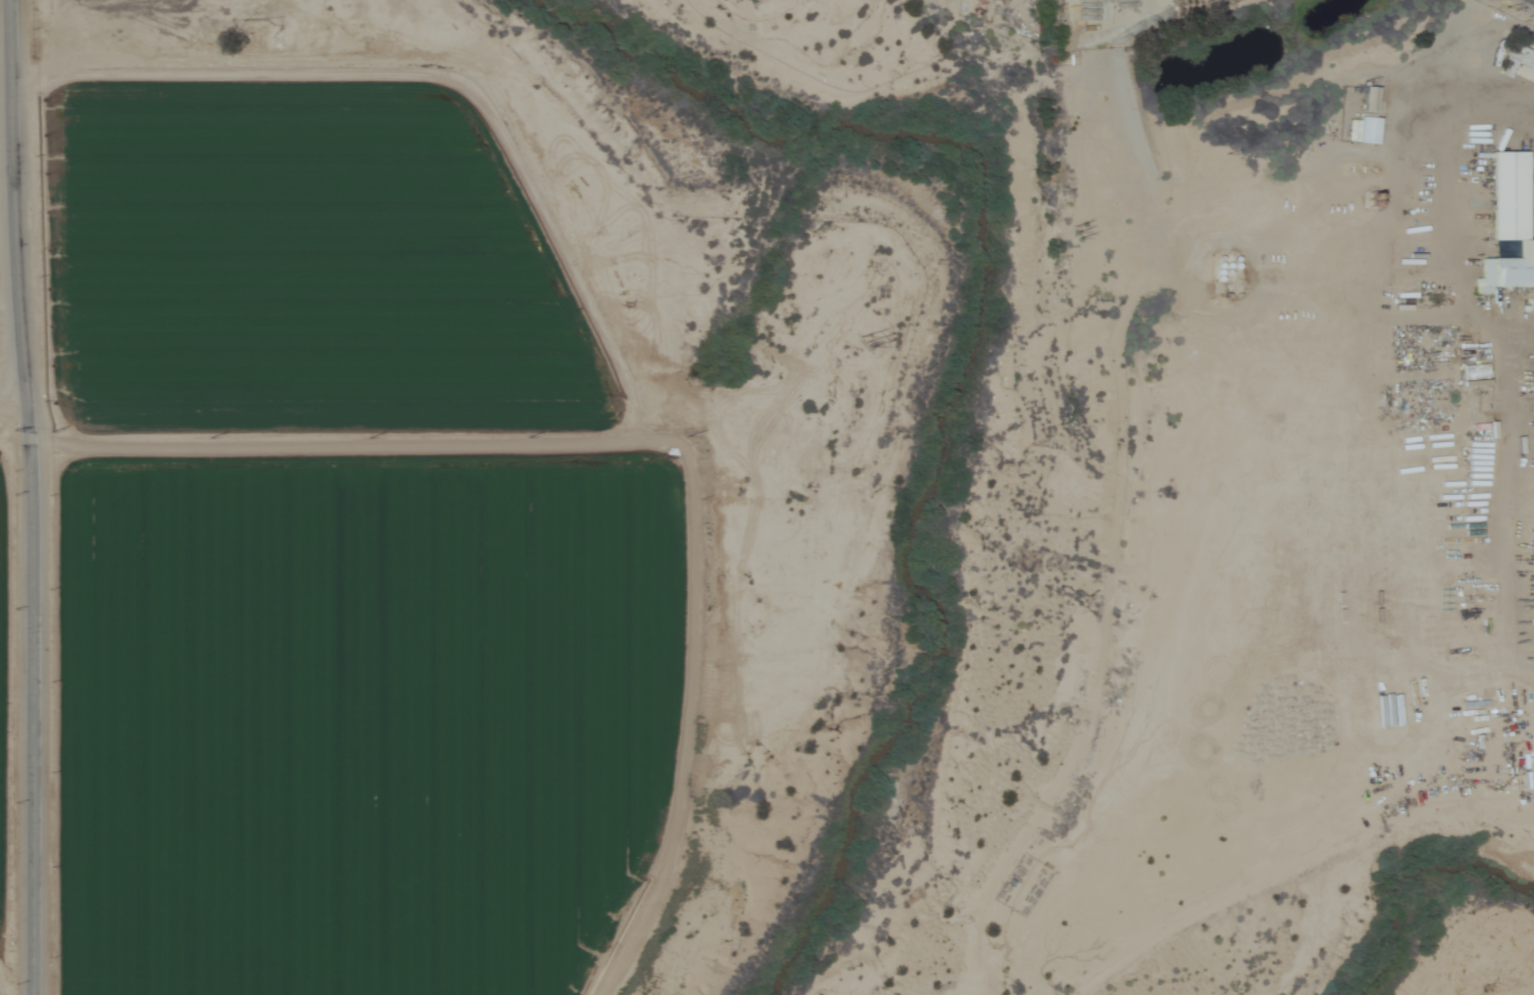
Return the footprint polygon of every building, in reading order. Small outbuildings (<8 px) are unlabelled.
[(1509,44),(1499,71),(1533,85),(1533,54),(1509,44)] [(1373,145),(1376,88),(1360,87),(1359,122),(1348,122),(1346,143),(1373,145)] [(1532,259),(1532,241),(1521,241),(1521,153),(1486,153),(1486,260),(1477,260),(1477,288),(1533,288),(1533,259),(1532,259)]
